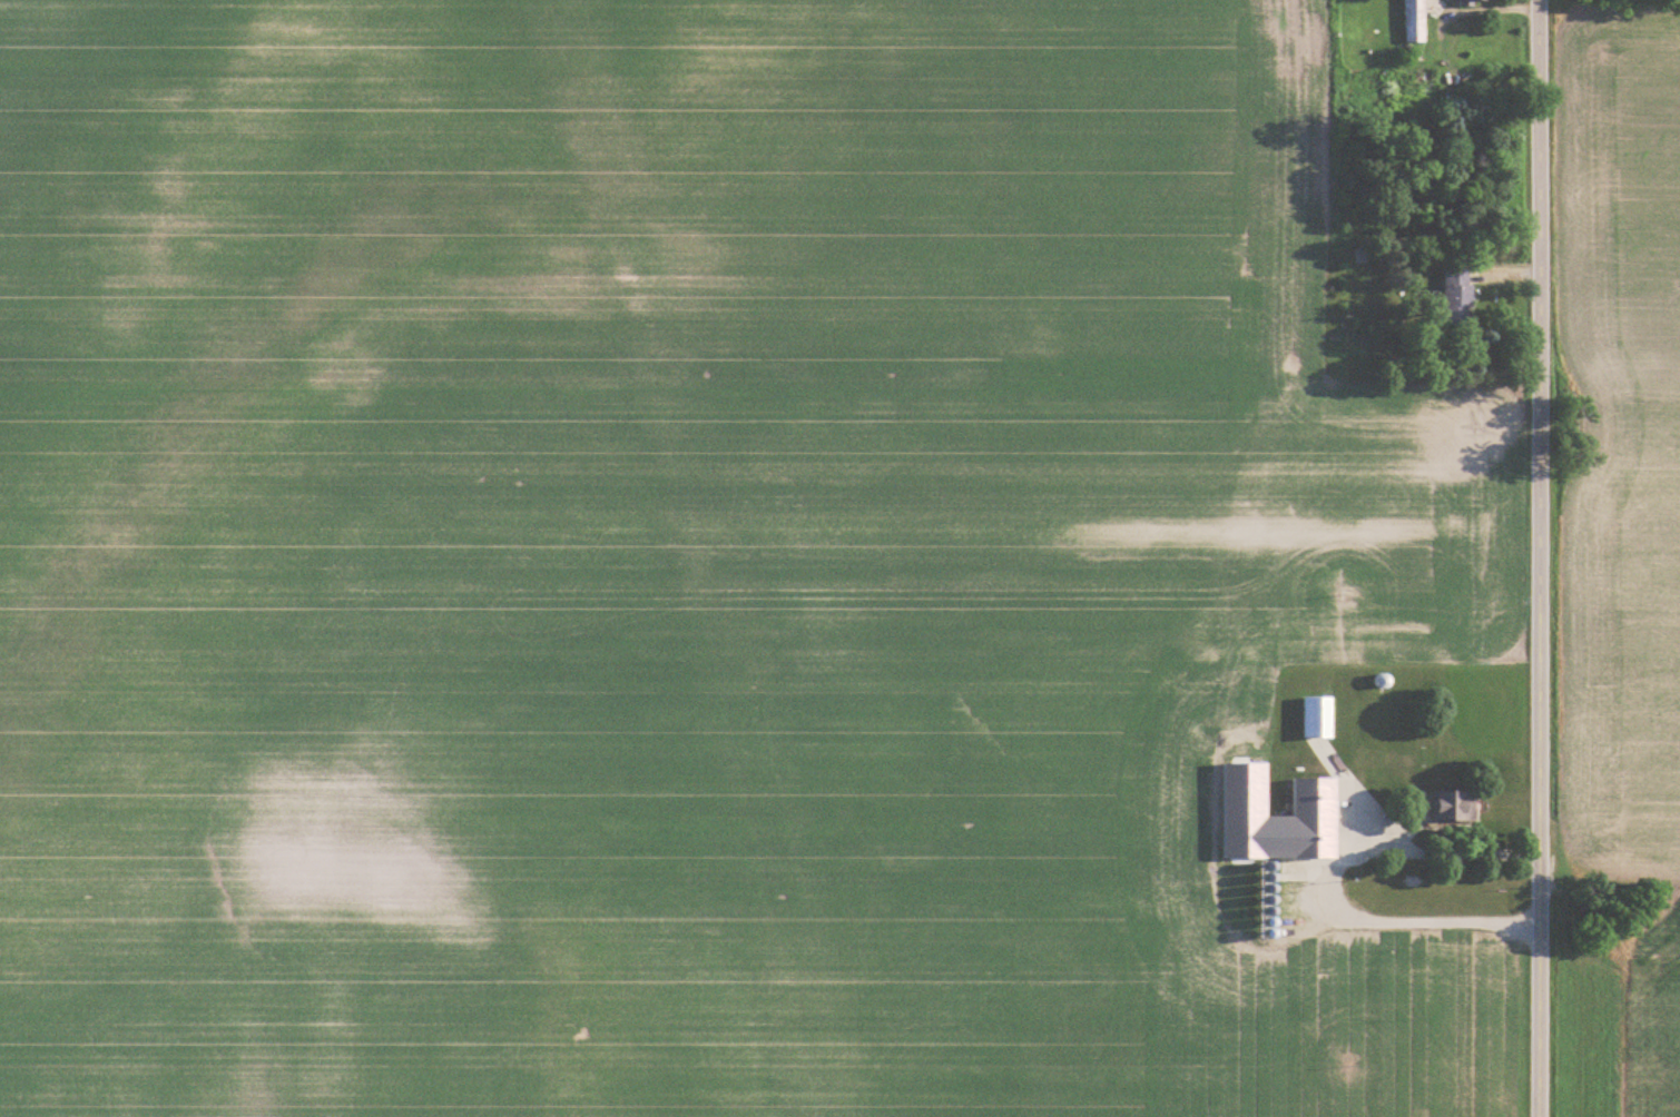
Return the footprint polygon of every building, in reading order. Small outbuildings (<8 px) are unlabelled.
[(1404,43),(1426,43),(1426,0),(1404,0),(1404,43)] [(1445,269),(1445,325),(1473,325),(1473,269),(1445,269)] [(1304,738),(1334,738),(1334,697),(1304,697),(1304,738)] [(1292,779),(1292,857),(1338,857),(1338,779),(1292,779)] [(1478,790),(1433,790),(1433,821),(1478,821),(1478,790)]
